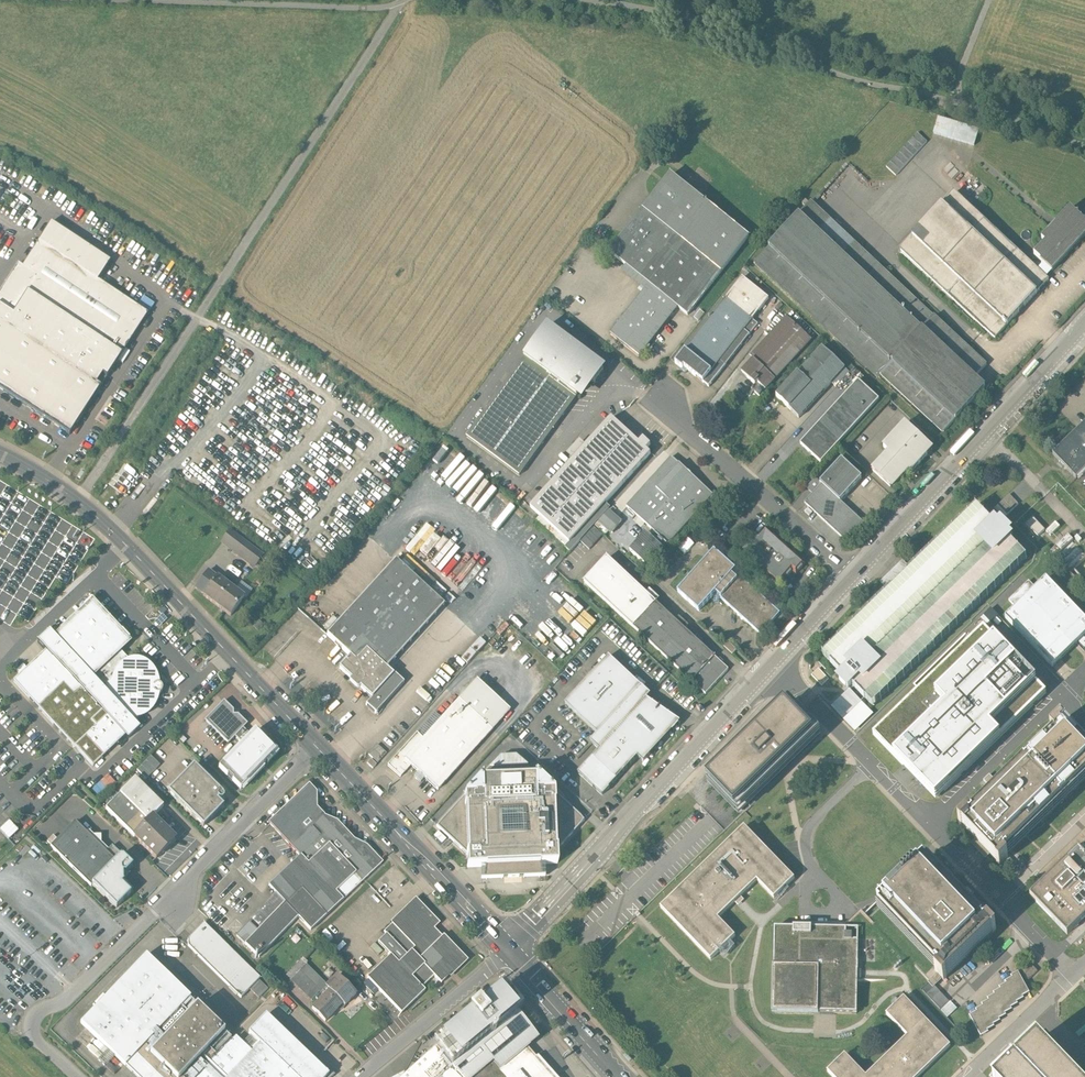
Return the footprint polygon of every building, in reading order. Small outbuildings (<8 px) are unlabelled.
[(938,118),(934,134),(974,146),(979,130),(938,118)] [(896,176),(927,143),(918,134),(887,167),(896,176)] [(650,284),(611,333),(639,356),(678,307),(688,314),(749,237),(671,175),(610,252),(650,284)] [(954,193),(900,251),(995,339),(1049,281),(1046,278),(1038,271),(954,193)] [(811,202),(754,263),(877,377),(880,374),(944,433),(985,388),(975,378),(987,365),(811,202)] [(1035,255),(1042,261),(1042,266),(1038,271),(1046,278),(1052,271),(1053,271),(1084,236),(1084,222),(1070,209),(1042,239),(1046,243),(1035,255)] [(69,435),(148,314),(98,281),(110,262),(51,224),(22,268),(18,265),(0,293),(0,390),(69,435)] [(710,319),(675,362),(682,367),(681,368),(681,370),(684,372),(686,372),(688,370),(709,386),(758,324),(752,319),(769,299),(743,278),(711,318),(710,317),(709,318),(710,319)] [(753,359),(742,372),(755,384),(758,381),(766,389),(811,340),(791,321),(754,360),(753,359)] [(548,325),(467,437),(519,475),(577,396),(583,400),(607,367),(566,338),(568,334),(559,327),(556,331),(548,325)] [(822,347),(776,397),(799,417),(831,383),(836,387),(850,373),(822,347)] [(859,381),(800,444),(821,463),(879,400),(859,381)] [(610,507),(606,503),(651,453),(646,449),(651,445),(643,438),(639,443),(612,418),(530,507),(540,515),(536,520),(566,547),(565,547),(570,552),(580,541),(593,526),(598,521),(610,508),(610,507)] [(1053,454),(1077,478),(1084,470),(1084,423),(1053,454)] [(889,452),(873,470),(890,486),(902,473),(904,475),(909,470),(911,472),(928,454),(926,452),(931,447),(905,424),(884,447),(889,452)] [(672,457),(627,506),(638,516),(633,521),(641,528),(646,524),(656,533),(667,543),(668,544),(713,494),(672,457)] [(821,483),(820,483),(840,501),(862,478),(842,460),(821,483)] [(864,523),(840,501),(820,483),(821,483),(816,478),(806,488),(813,494),(805,503),(847,542),(864,523)] [(1018,504),(1009,495),(994,509),(1004,519),(1018,504)] [(888,591),(823,654),(844,676),(840,679),(848,688),(852,684),(874,706),(1027,559),(1011,543),(1014,541),(1007,534),(1010,532),(1002,524),(1000,526),(993,520),(991,522),(976,506),(911,569),(903,561),(892,571),(880,583),(888,591)] [(610,508),(598,521),(613,534),(624,521),(610,508)] [(1060,527),(1056,522),(1046,531),(1051,536),(1060,527)] [(589,549),(603,535),(593,526),(580,541),(589,549)] [(757,537),(742,552),(779,585),(793,569),(796,573),(804,565),(766,531),(759,539),(757,537)] [(230,532),(222,542),(254,566),(262,556),(230,532)] [(646,533),(630,550),(648,566),(664,549),(663,548),(667,543),(656,533),(651,537),(646,533)] [(1070,533),(1053,550),(1084,583),(1084,582),(1084,549),(1070,533)] [(721,597),(720,598),(761,634),(780,613),(739,576),(737,579),(732,574),(736,570),(715,551),(678,592),(699,611),(714,595),(714,604),(720,604),(720,596),(721,597)] [(584,582),(706,694),(729,669),(607,557),(584,582)] [(395,561),(327,636),(350,657),(340,668),(353,681),(352,682),(352,683),(356,687),(358,687),(358,686),(372,698),(366,704),(376,713),(404,682),(394,673),(393,675),(386,668),(444,605),(395,561)] [(204,594),(203,595),(231,616),(244,598),(235,591),(208,571),(198,586),(204,594)] [(1006,618),(1052,667),(1078,642),(1084,650),(1084,639),(1083,637),(1084,636),(1084,619),(1046,579),(1036,590),(1016,608),(1006,618)] [(235,591),(244,598),(246,599),(253,590),(242,582),(235,591)] [(1009,601),(1016,608),(1036,590),(1029,582),(1009,601)] [(140,727),(134,722),(142,715),(150,708),(154,701),(156,694),(159,694),(161,693),(163,690),(163,687),(161,685),(159,684),(156,684),(156,680),(155,676),(153,672),(149,668),(145,664),(141,662),(135,661),(130,662),(119,649),(126,642),(92,606),(57,640),(50,632),(38,643),(46,652),(14,682),(93,766),(125,736),(128,739),(140,727)] [(1008,653),(984,628),(873,734),(936,799),(1046,693),(1027,673),(1030,670),(1012,650),(1008,653)] [(733,655),(738,650),(728,641),(723,646),(733,655)] [(651,695),(609,657),(566,704),(598,734),(591,742),(600,750),(579,773),(602,795),(638,756),(643,762),(672,719),(645,701),(651,695)] [(823,666),(818,660),(809,668),(814,673),(812,675),(822,686),(829,679),(820,669),(823,666)] [(510,711),(477,680),(441,719),(435,713),(388,765),(401,777),(411,765),(418,772),(414,776),(421,782),(425,777),(438,789),(510,711)] [(871,714),(850,692),(834,707),(855,729),(871,714)] [(234,715),(233,710),(224,701),(205,721),(228,744),(235,736),(242,743),(242,746),(251,736),(243,728),(248,724),(238,715),(234,715)] [(790,702),(707,781),(738,813),(821,734),(790,702)] [(959,822),(962,825),(963,825),(997,860),(997,862),(1000,865),(1008,857),(1009,856),(1006,854),(1061,801),(1060,800),(1066,794),(1067,795),(1084,778),(1084,735),(1080,730),(1075,735),(1062,721),(1061,721),(1051,731),(1051,732),(1054,735),(1030,758),(1031,759),(1026,765),(1025,763),(970,816),(968,814),(967,814),(959,822)] [(242,746),(220,769),(241,789),(262,766),(268,760),(269,760),(277,752),(256,732),(251,736),(242,746)] [(387,753),(377,744),(369,754),(378,763),(387,753)] [(160,765),(150,756),(137,770),(146,779),(160,765)] [(516,756),(500,757),(437,826),(467,854),(467,867),(485,867),(484,879),(481,879),(481,880),(545,877),(545,876),(543,876),(540,864),(558,863),(557,850),(585,819),(516,756)] [(377,764),(371,759),(367,763),(373,768),(377,764)] [(194,766),(168,792),(204,827),(221,808),(223,806),(217,800),(219,799),(220,800),(222,800),(224,798),(224,796),(223,795),(223,794),(194,766)] [(106,809),(135,837),(153,818),(164,806),(135,779),(106,809)] [(315,808),(315,792),(309,787),(270,823),(300,856),(269,885),(276,892),(250,918),(260,928),(258,930),(250,922),(237,935),(259,957),(299,917),(311,930),(381,863),(366,847),(353,840),(336,822),(324,817),(315,808)] [(175,839),(153,818),(135,837),(157,858),(175,839)] [(7,838),(18,830),(10,819),(0,826),(0,829),(7,838)] [(75,822),(51,847),(91,886),(92,885),(117,908),(133,891),(123,881),(123,873),(126,873),(133,866),(123,856),(120,856),(120,853),(112,846),(106,852),(75,822)] [(745,827),(661,907),(711,959),(735,936),(718,918),(757,881),(774,899),(795,879),(745,827)] [(1030,894),(1030,895),(1067,934),(1068,934),(1084,917),(1084,843),(1079,848),(1078,848),(1030,894)] [(878,910),(939,972),(944,978),(945,978),(948,975),(948,974),(993,930),(995,930),(998,927),(998,926),(990,918),(989,918),(987,920),(930,861),(928,862),(926,859),(880,903),(883,906),(878,910)] [(367,978),(402,1013),(426,990),(422,987),(434,976),(442,983),(465,960),(435,929),(439,925),(416,901),(384,932),(386,934),(378,942),(391,955),(367,978)] [(260,977),(204,922),(188,939),(188,946),(194,951),(192,952),(196,956),(197,954),(241,997),(250,988),(259,997),(268,988),(259,979),(260,977)] [(858,930),(775,928),(773,1012),(857,1014),(858,930)] [(81,1024),(106,1048),(96,1059),(107,1069),(117,1058),(137,1076),(227,1076),(252,1051),(244,1043),(237,1037),(233,1041),(189,999),(191,997),(147,954),(81,1024)] [(303,958),(287,975),(292,979),(291,979),(311,1000),(319,992),(320,994),(326,988),(325,986),(326,985),(306,964),(308,962),(303,958)] [(1038,971),(1029,962),(1019,971),(1029,980),(1038,971)] [(950,1000),(949,1000),(936,986),(944,978),(939,972),(928,983),(929,983),(922,989),(947,1016),(957,1007),(950,1000)] [(977,1012),(969,1016),(981,1037),(989,1032),(988,1030),(995,1026),(994,1025),(1001,1021),(1000,1019),(1006,1015),(1005,1013),(1012,1010),(1011,1008),(1018,1004),(1017,1002),(1024,998),(1023,997),(1030,993),(1018,972),(1011,976),(1012,978),(1005,982),(1006,983),(999,987),(1000,989),(993,993),(994,995),(987,998),(988,1000),(982,1004),(983,1006),(976,1010),(977,1012)] [(336,975),(326,985),(325,986),(326,988),(320,994),(315,999),(318,1002),(312,1008),(326,1021),(339,1008),(341,1010),(356,994),(336,975)] [(538,1056),(536,1058),(527,1048),(538,1039),(517,1014),(522,1010),(503,987),(480,1006),(483,1010),(481,1011),(477,1007),(468,1014),(472,1018),(470,1020),(467,1016),(432,1045),(435,1049),(404,1076),(556,1076),(538,1056)] [(828,1072),(833,1076),(919,1076),(951,1046),(905,998),(887,1015),(908,1037),(867,1076),(846,1055),(828,1072)] [(249,1033),(251,1036),(295,1076),(333,1076),(335,1075),(323,1063),(320,1066),(266,1015),(249,1033)] [(251,1036),(244,1043),(252,1051),(227,1076),(295,1076),(251,1036)] [(1033,1037),(1032,1038),(1031,1038),(1029,1039),(1030,1040),(1014,1055),(1014,1054),(1012,1056),(1013,1056),(1010,1059),(1008,1060),(1008,1061),(993,1075),(992,1075),(991,1076),(1072,1076),(1033,1037)]
